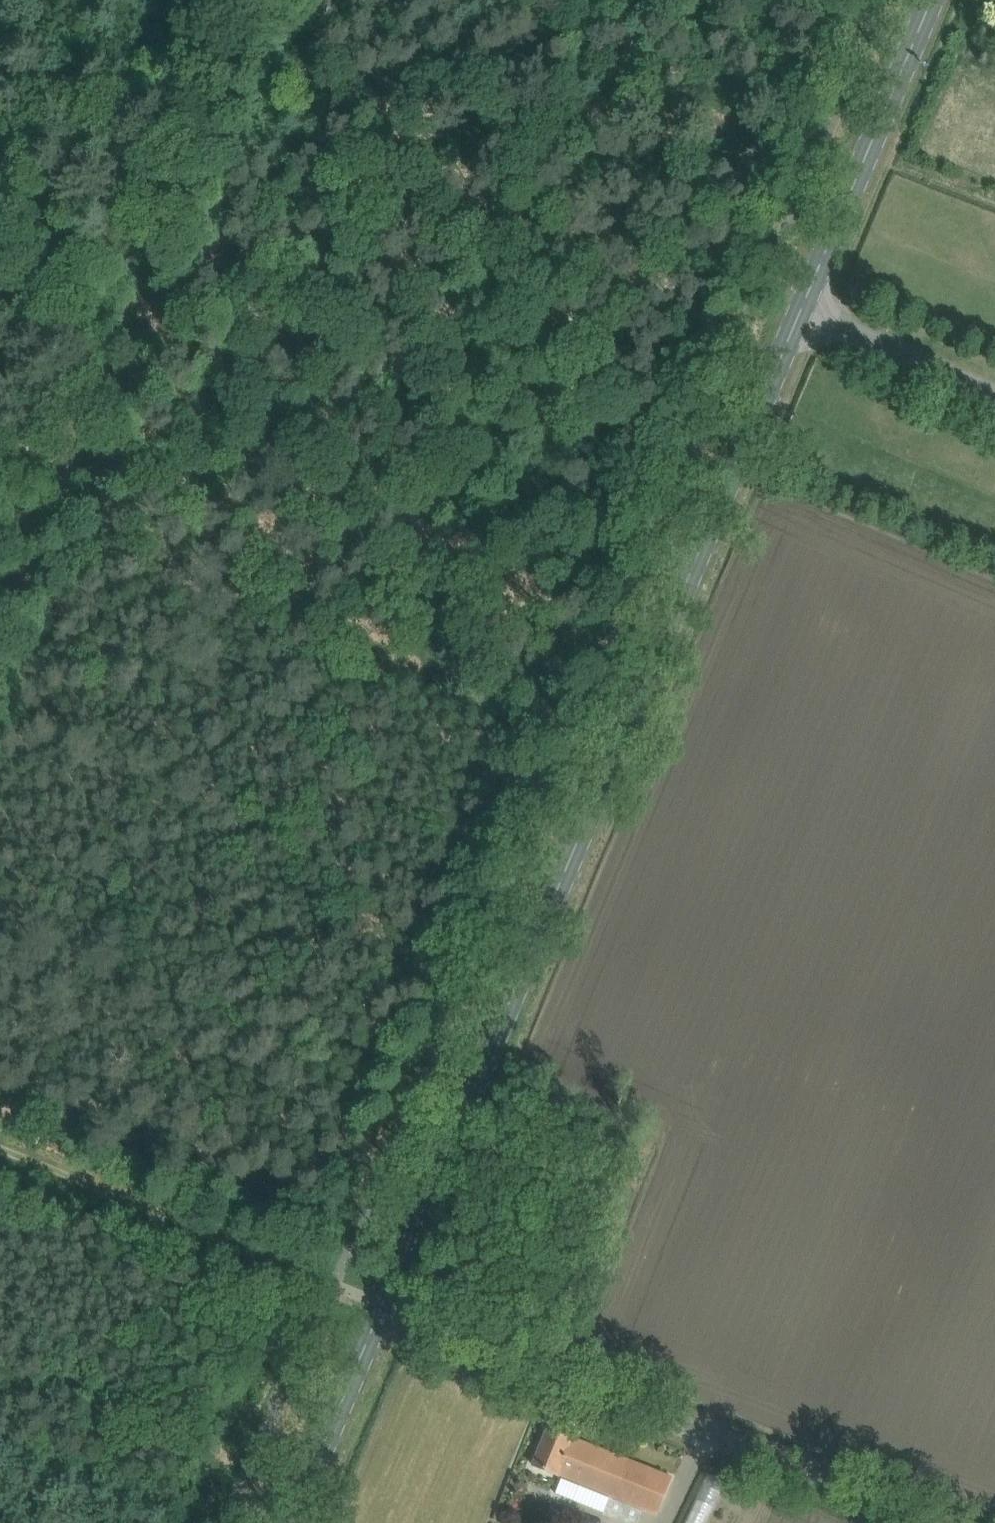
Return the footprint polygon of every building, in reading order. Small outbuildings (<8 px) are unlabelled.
[(552,1475),(557,1476),(620,1501),(614,1516),(631,1522),(635,1522),(640,1509),(657,1516),(664,1497),(672,1478),(550,1428),(533,1467),(552,1475)] [(684,1522),(706,1522),(725,1481),(707,1473),(684,1522)]
